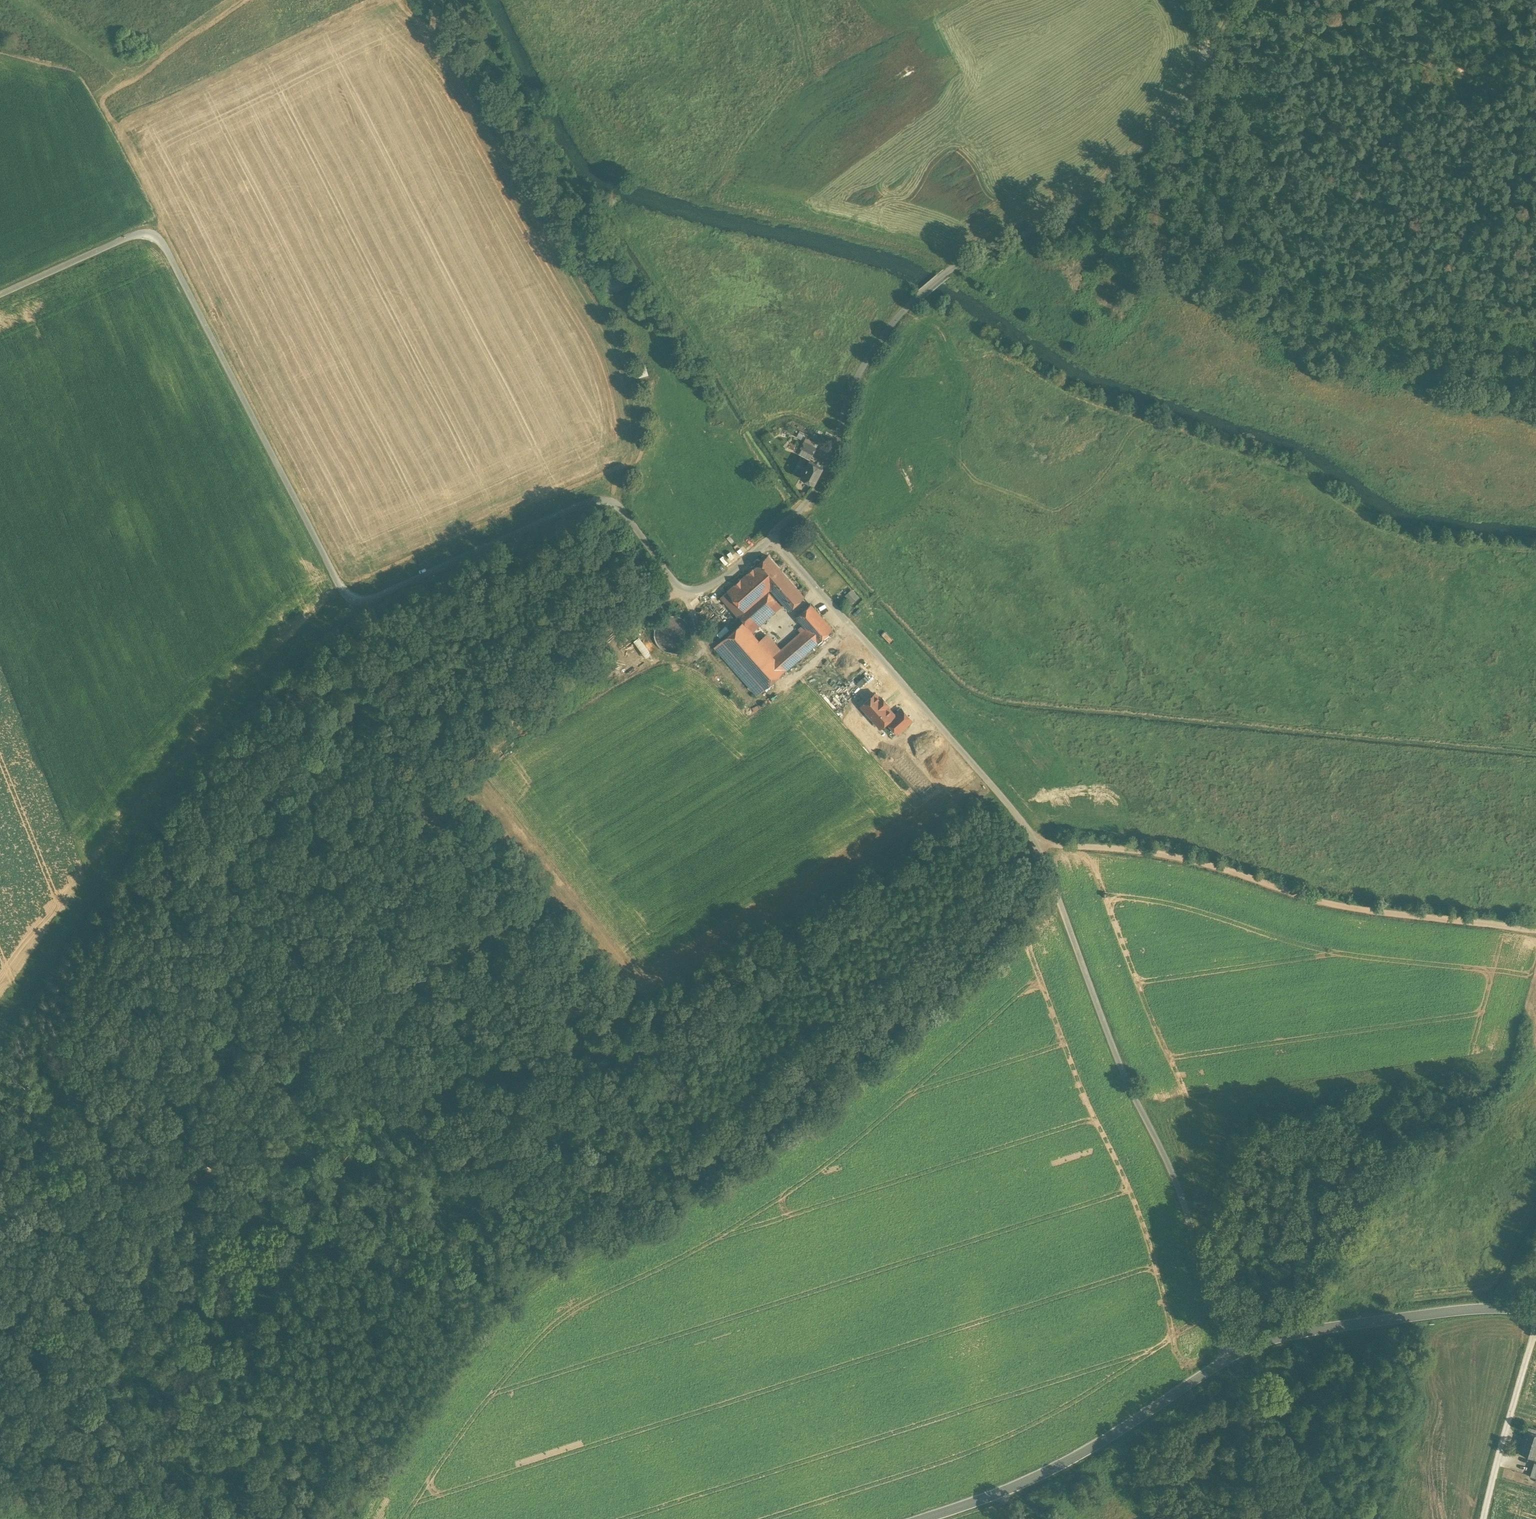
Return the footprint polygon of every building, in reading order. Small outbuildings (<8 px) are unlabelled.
[(622,277),(620,278),(618,276),(608,281),(611,286),(614,292),(626,286),(622,277)] [(608,281),(602,284),(604,289),(611,286),(608,281)] [(816,448),(804,441),(800,448),(813,454),(816,448)] [(823,467),(809,460),(801,477),(814,483),(823,467)] [(737,536),(721,552),(731,562),(747,545),(737,536)] [(798,589),(768,555),(754,568),(771,588),(783,601),(798,589)] [(754,568),(721,597),(739,617),(739,616),(748,626),(756,619),(772,605),(777,601),(768,591),(771,588),(754,568)] [(854,602),(862,595),(854,587),(847,594),(854,602)] [(798,589),(783,601),(790,609),(804,597),(798,589)] [(781,605),(777,601),(772,605),(775,609),(781,605)] [(833,629),(811,604),(796,616),(804,625),(806,628),(818,641),(833,629)] [(772,605),(756,619),(759,623),(775,609),(772,605)] [(690,641),(692,634),(690,627),(686,621),(680,617),(672,615),(665,617),(659,621),(655,627),(654,634),(655,642),(659,648),(666,652),(673,653),(680,651),(686,647),(690,641)] [(760,641),(743,622),(722,640),(765,689),(785,670),(773,657),(760,641)] [(818,641),(806,628),(801,632),(799,634),(812,647),(818,641)] [(812,647),(799,634),(781,650),(780,651),(792,664),(812,647)] [(767,635),(760,641),(773,657),(780,651),(781,650),(767,635)] [(765,689),(722,640),(715,647),(757,695),(765,689)] [(792,664),(780,651),(773,657),(785,670),(792,664)] [(876,692),(860,706),(880,728),(896,714),(876,692)] [(1526,1430),(1519,1451),(1535,1457),(1535,1456),(1535,1433),(1526,1430)]
